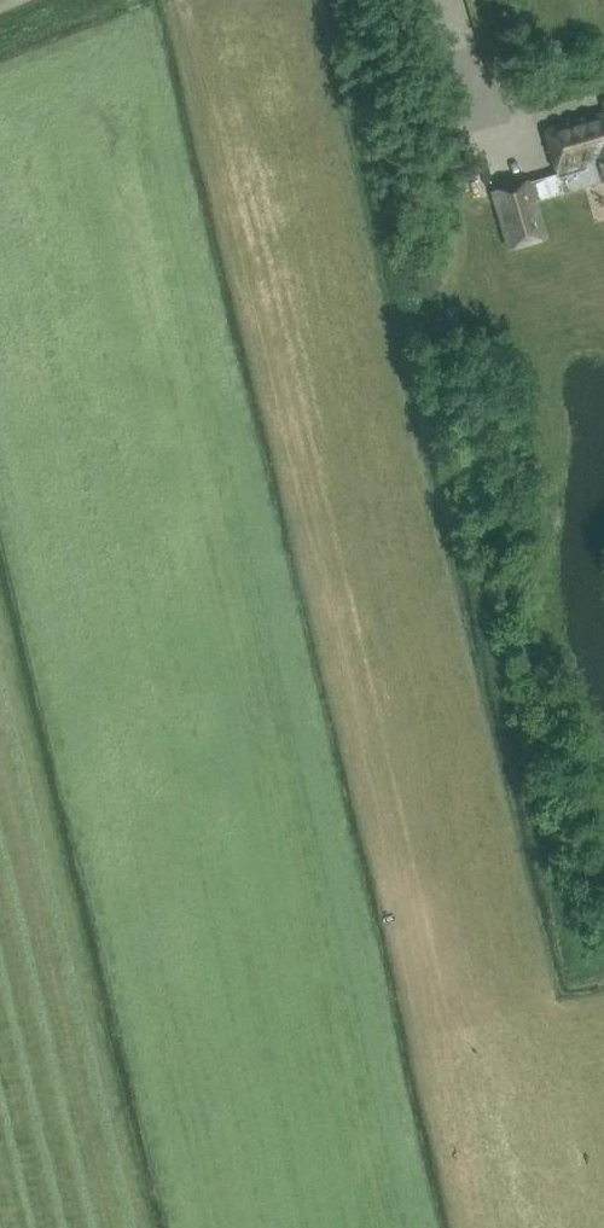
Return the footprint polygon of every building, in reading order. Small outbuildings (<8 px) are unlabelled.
[(562,193),(598,183),(599,184),(603,182),(603,117),(596,119),(595,117),(544,132),(556,174),(557,173),(557,176),(562,193)] [(548,237),(532,180),(489,192),(506,249),(548,237)]
